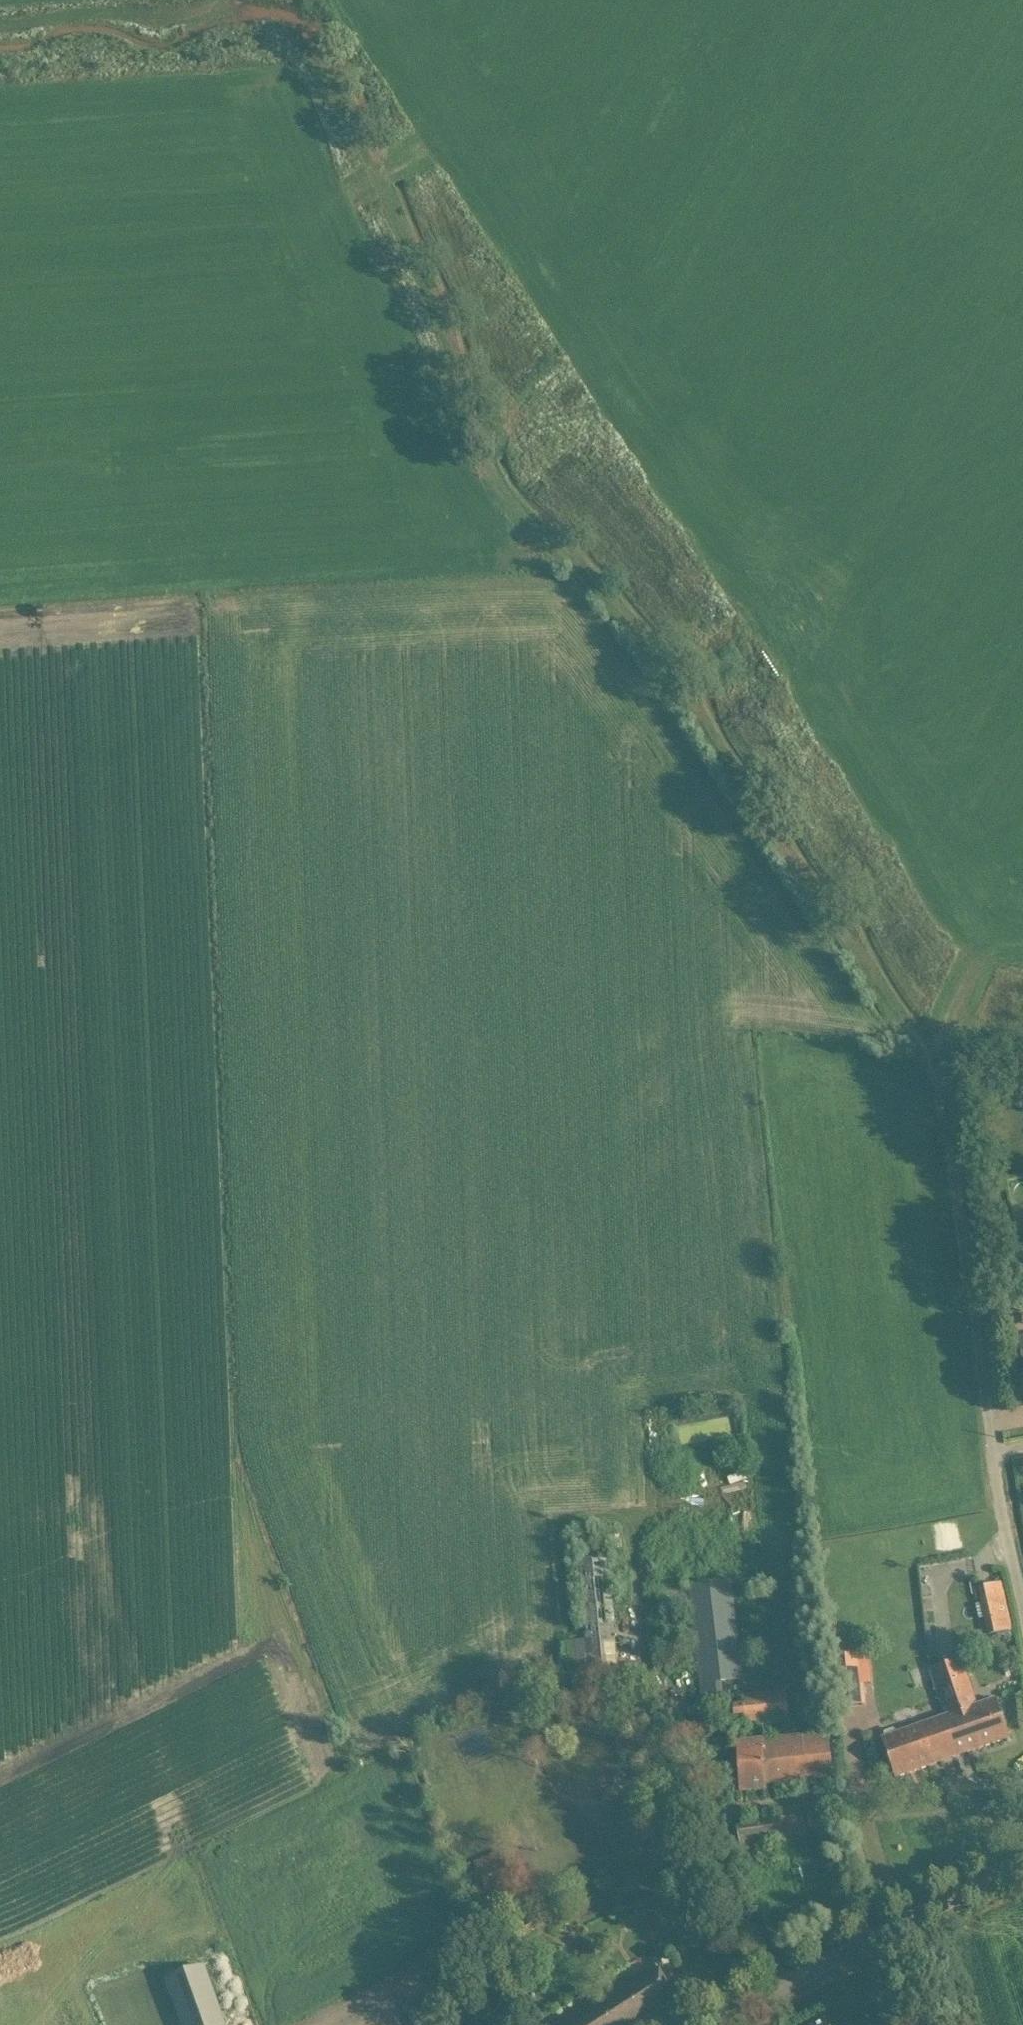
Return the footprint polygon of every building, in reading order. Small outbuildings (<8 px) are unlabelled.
[(620,1680),(609,1559),(577,1562),(585,1641),(567,1642),(570,1684),(620,1680)] [(761,1576),(730,1581),(690,1586),(660,1590),(663,1616),(693,1612),(702,1685),(742,1680),(731,1595),(764,1590),(761,1576)] [(1013,1630),(1003,1582),(978,1588),(988,1635),(1013,1630)] [(662,1655),(654,1656),(656,1674),(691,1668),(687,1646),(661,1650),(662,1655)] [(849,1657),(832,1659),(837,1709),(866,1705),(861,1669),(851,1670),(849,1657)] [(946,1717),(944,1717),(958,1756),(1010,1738),(996,1699),(978,1706),(976,1701),(977,1700),(963,1658),(930,1670),(946,1717)] [(744,1717),(745,1726),(790,1721),(786,1689),(741,1694),(742,1704),(733,1705),(734,1718),(744,1717)] [(958,1756),(944,1717),(898,1733),(894,1729),(884,1732),(885,1738),(882,1739),(895,1778),(958,1756)] [(736,1743),(739,1772),(741,1792),(765,1790),(765,1785),(833,1778),(829,1733),(736,1743)] [(736,1826),(742,1854),(786,1847),(785,1838),(805,1836),(803,1817),(736,1826)] [(184,2024),(225,2024),(204,1966),(167,1979),(184,2024)] [(676,2000),(656,1966),(561,2024),(636,2024),(676,2000)] [(605,1968),(598,1972),(602,1979),(609,1975),(605,1968)]
